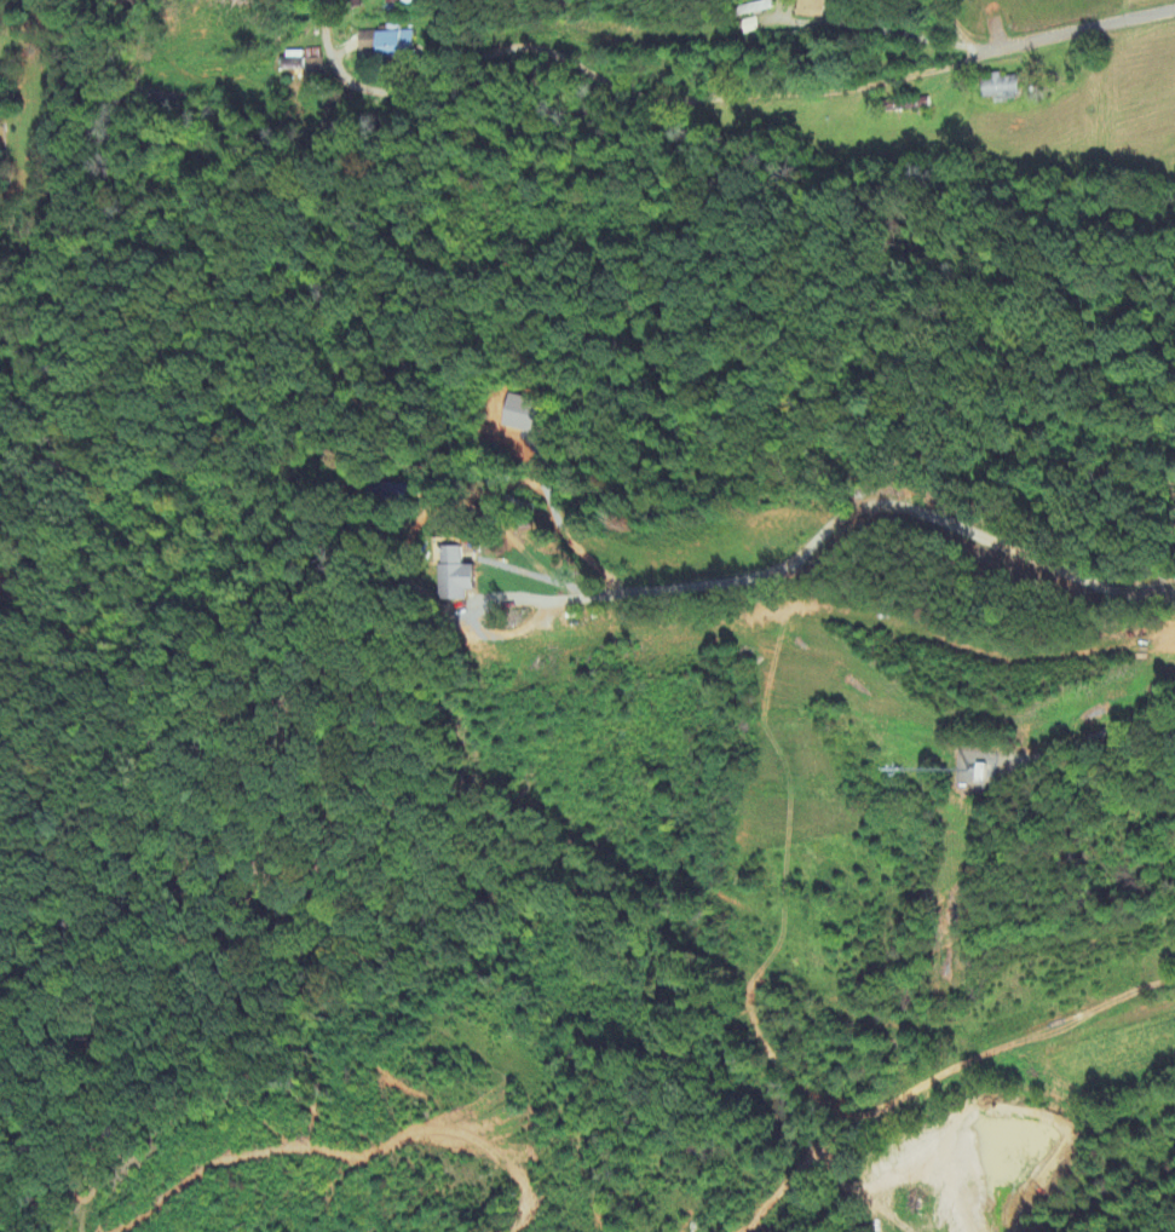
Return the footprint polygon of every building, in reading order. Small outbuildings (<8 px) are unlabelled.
[(827,0),(798,0),(797,19),(826,20),(827,0)] [(742,17),(771,11),(769,1),(740,7),(742,17)] [(744,35),(760,33),(758,20),(742,22),(744,35)] [(414,33),(360,34),(360,54),(380,53),(380,59),(414,58),(414,33)] [(306,62),(310,83),(326,80),(322,59),(306,62)] [(1022,77),(985,78),(986,100),(998,99),(998,104),(1023,103),(1022,77)] [(441,602),(464,601),(464,592),(471,592),(470,566),(467,566),(466,548),(439,548),(441,602)]
